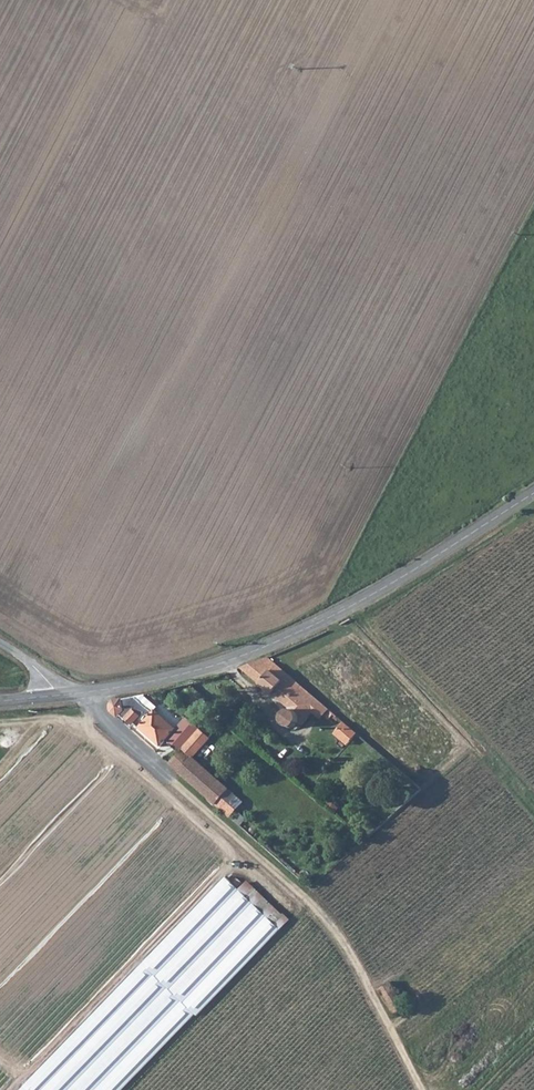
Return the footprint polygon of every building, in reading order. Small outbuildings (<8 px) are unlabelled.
[(311,708),(318,699),(263,653),(237,664),(287,704),(284,705),(281,708),(279,711),(279,714),(279,718),(281,721),(286,723),(291,724),(294,723),(297,719),(300,721),(311,708)] [(106,709),(108,711),(114,716),(116,714),(126,723),(129,721),(155,744),(171,724),(150,706),(147,709),(129,694),(112,696),(109,698),(107,700),(105,703),(105,706),(106,709)] [(327,706),(318,699),(311,708),(319,715),(322,711),(327,706)] [(330,708),(327,706),(322,711),(328,716),(333,711),(330,708)] [(345,721),(334,734),(349,745),(359,733),(345,721)] [(178,746),(165,760),(174,769),(188,754),(178,746)] [(188,754),(174,769),(227,814),(234,807),(227,802),(235,793),(188,754)] [(285,934),(256,904),(227,877),(18,1089),(123,1089),(195,1016),(202,1019),(285,934)] [(256,904),(285,934),(294,923),(265,895),(256,904)]
